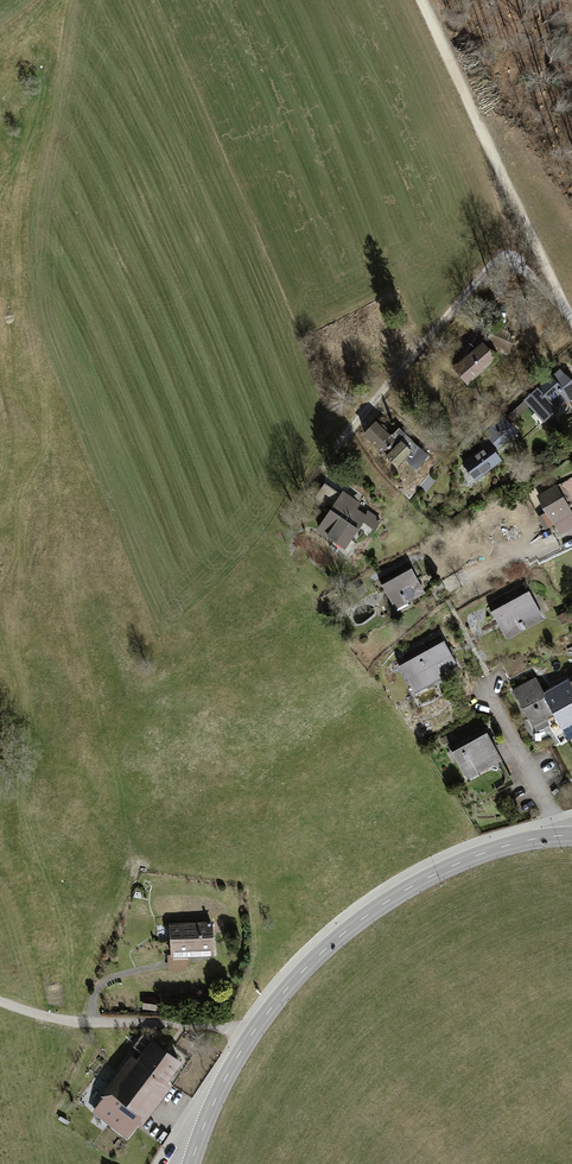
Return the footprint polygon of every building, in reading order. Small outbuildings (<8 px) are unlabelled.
[(482,345),(455,368),(468,382),(495,358),(493,357),(497,350),(499,345),(508,349),(514,336),(494,328),(485,348),(482,345)] [(531,405),(545,420),(567,400),(571,397),(571,383),(571,381),(568,383),(561,374),(555,379),(552,376),(526,399),(531,405)] [(531,405),(526,399),(504,418),(509,424),(531,405)] [(493,442),(497,446),(515,430),(509,424),(504,418),(486,434),(487,436),(493,442)] [(390,438),(375,423),(365,433),(388,456),(387,457),(396,466),(410,452),(422,462),(427,455),(399,429),(390,438)] [(493,442),(487,436),(479,443),(484,449),(464,464),(474,478),(500,459),(490,445),(493,442)] [(566,509),(571,506),(571,477),(554,488),(566,509)] [(566,509),(554,488),(539,496),(548,511),(542,515),(549,526),(554,523),(555,523),(569,515),(566,509)] [(380,520),(343,494),(325,519),(337,528),(334,532),(348,542),(363,520),(374,528),(380,520)] [(414,560),(379,578),(397,611),(409,605),(406,600),(423,591),(417,579),(423,576),(414,560)] [(526,586),(488,606),(506,638),(543,617),(526,586)] [(440,636),(397,660),(414,692),(458,668),(440,636)] [(561,686),(571,706),(571,676),(569,678),(571,682),(561,686)] [(527,686),(514,693),(532,726),(555,713),(545,695),(536,677),(526,682),(527,686)] [(545,695),(555,713),(562,727),(571,722),(571,706),(561,686),(545,695)] [(483,728),(450,746),(468,777),(501,759),(483,728)] [(214,920),(170,923),(172,955),(168,955),(169,971),(186,970),(192,956),(216,955),(214,920)] [(103,1098),(93,1111),(127,1137),(139,1122),(142,1125),(172,1085),(168,1082),(184,1061),(152,1037),(151,1039),(144,1033),(133,1046),(141,1052),(137,1057),(132,1053),(100,1095),(103,1098)]
